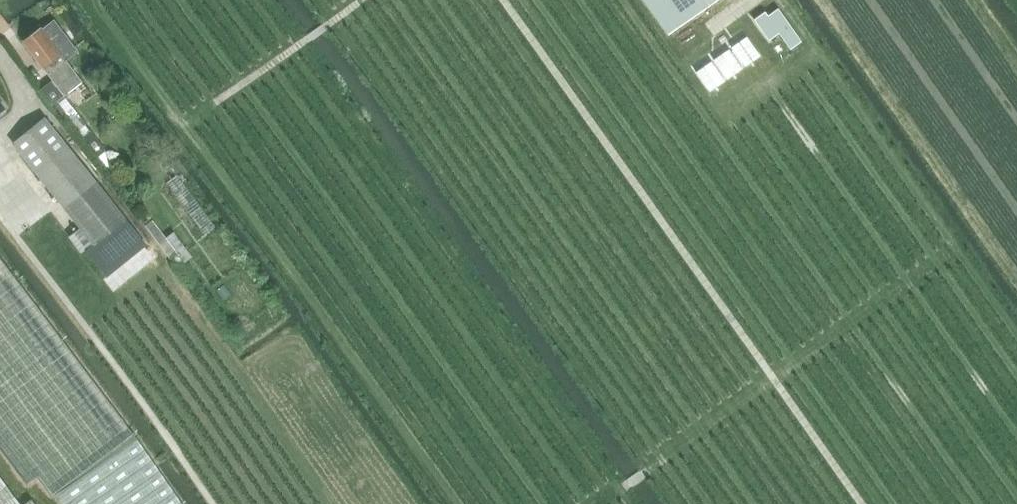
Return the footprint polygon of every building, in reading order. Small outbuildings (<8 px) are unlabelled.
[(669,34),(717,0),(644,0),(669,34)] [(765,10),(755,17),(770,38),(779,31),(791,47),(801,40),(778,7),(768,13),(765,10)] [(24,42),(53,80),(42,88),(52,105),(83,82),(67,61),(79,52),(55,20),(43,29),(42,28),(24,42)] [(747,36),(732,47),(745,67),(761,56),(747,36)] [(729,49),(714,60),(728,79),(743,68),(729,49)] [(711,61),(696,72),(710,92),(726,81),(711,61)] [(74,94),(67,99),(86,124),(93,118),(74,94)] [(80,117),(70,124),(79,135),(97,156),(105,150),(80,117)] [(14,143),(81,229),(70,237),(82,253),(87,249),(108,277),(146,247),(46,118),(14,143)] [(185,276),(191,271),(185,262),(192,256),(175,231),(167,237),(153,220),(147,225),(185,276)] [(28,486),(31,483),(38,478),(52,496),(58,503),(184,503),(157,465),(153,459),(135,434),(31,297),(0,256),(0,449),(28,486)] [(0,475),(0,503),(21,503),(0,475)]
